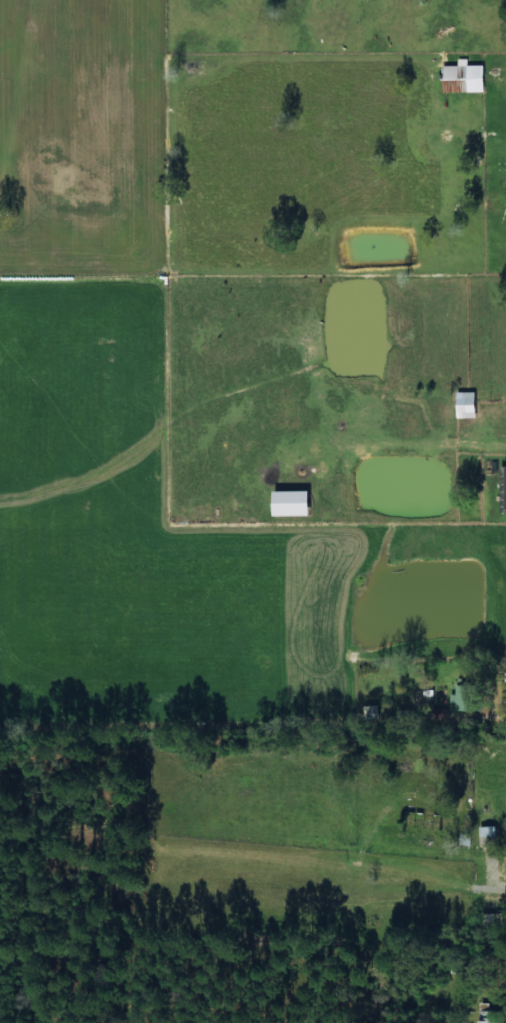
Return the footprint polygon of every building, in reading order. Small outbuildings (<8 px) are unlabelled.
[(482,91),(482,65),(467,65),(466,58),(457,58),(457,65),(440,65),(440,80),(443,80),(450,80),(450,92),(482,91)] [(454,392),(455,418),(474,417),(473,391),(454,392)] [(269,516),(306,515),(306,490),(269,491),(269,516)] [(495,837),(494,826),(478,826),(479,846),(486,845),(486,837),(495,837)] [(459,844),(469,845),(470,835),(460,834),(459,844)]
